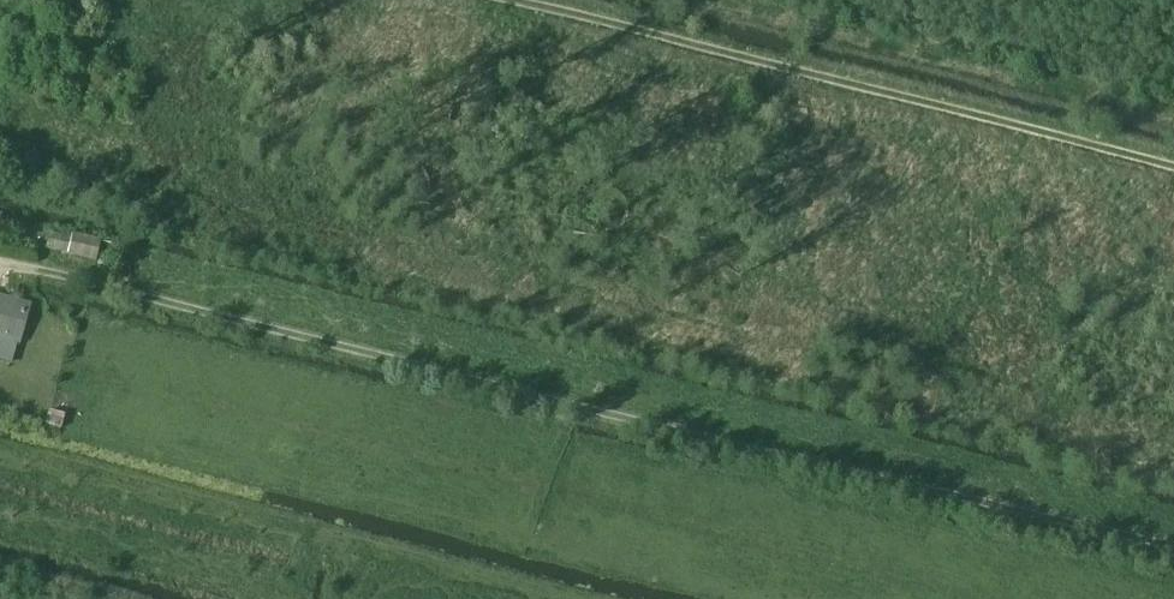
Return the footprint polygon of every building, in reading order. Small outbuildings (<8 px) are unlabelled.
[(75,232),(70,253),(96,259),(101,238),(75,232)] [(27,307),(0,299),(0,360),(10,363),(16,340),(17,340),(27,307)] [(64,416),(50,411),(46,425),(60,429),(64,416)]
